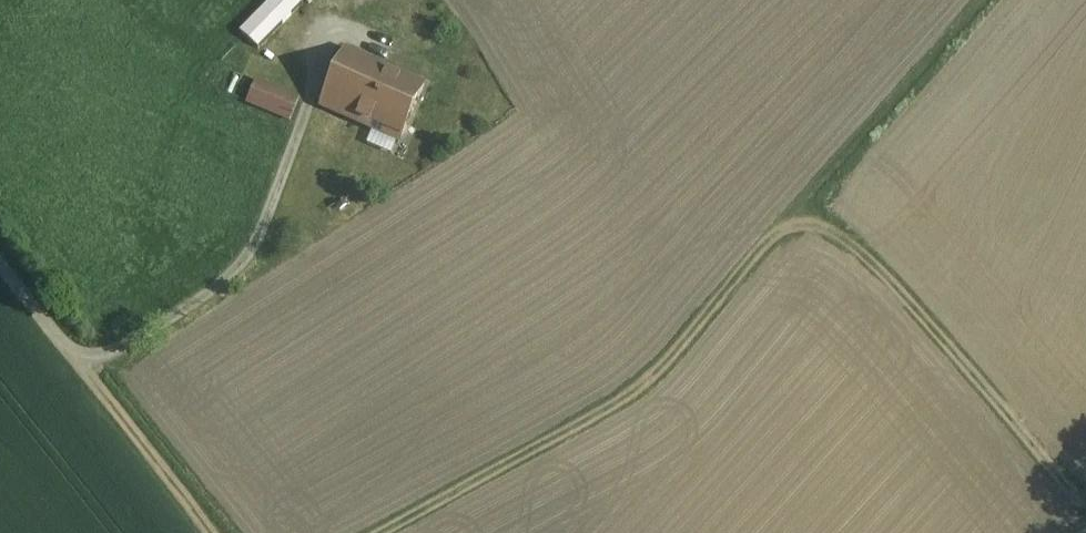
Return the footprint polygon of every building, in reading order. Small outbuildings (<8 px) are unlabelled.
[(300,2),(298,0),(264,0),(236,28),(254,47),(300,2)] [(422,85),(345,51),(320,106),(397,141),(422,85)] [(246,103),(290,121),(298,101),(255,83),(246,103)]
